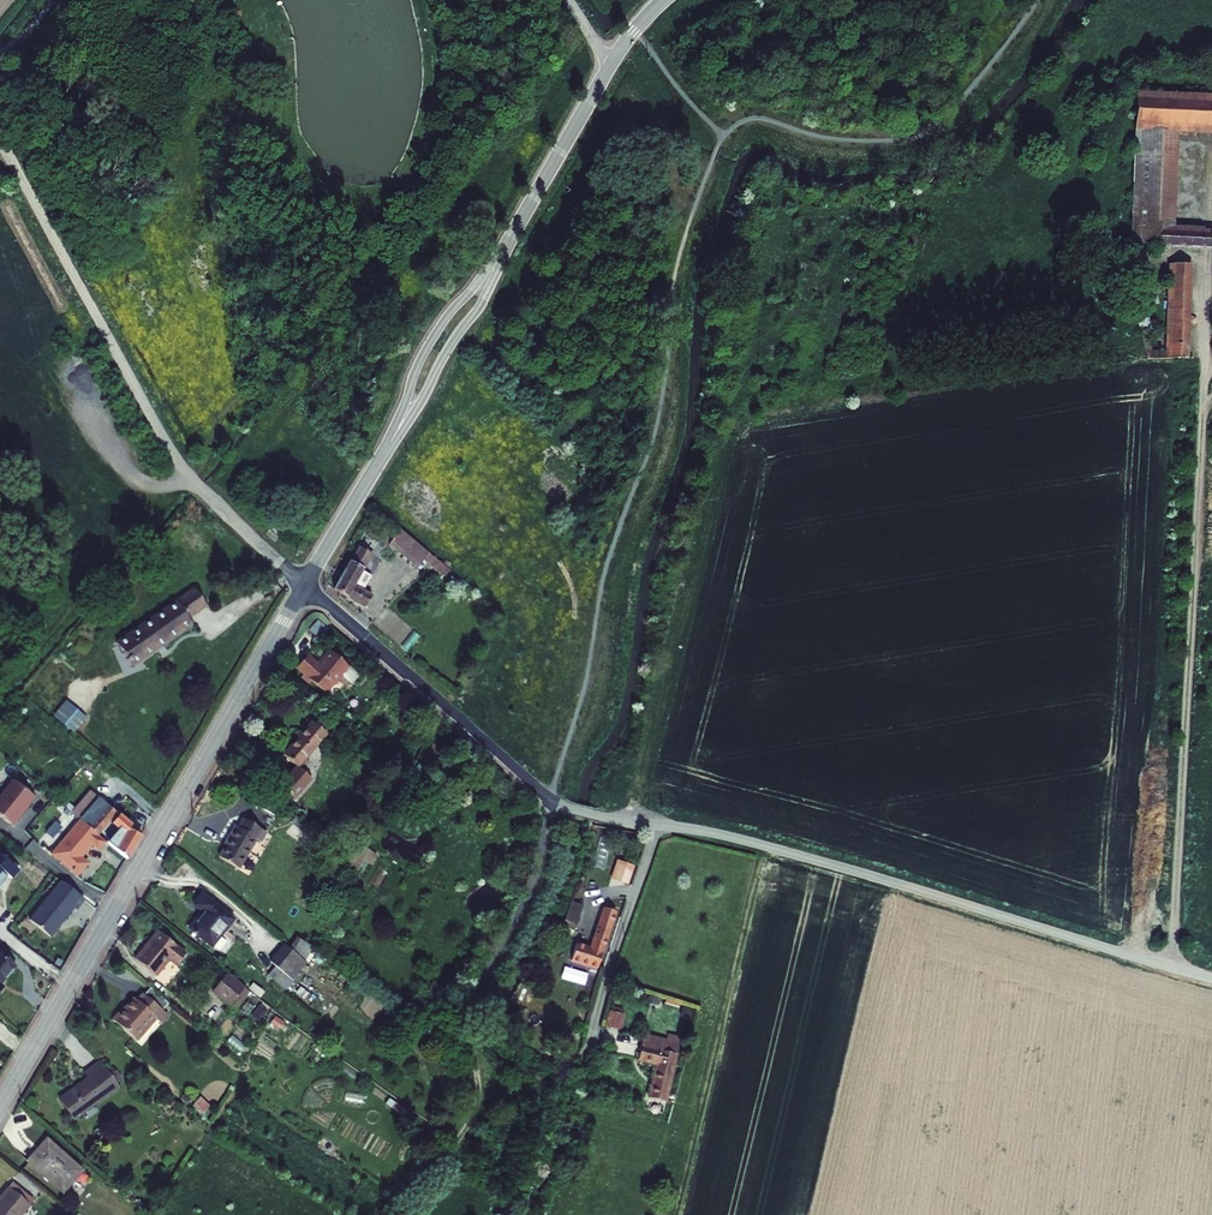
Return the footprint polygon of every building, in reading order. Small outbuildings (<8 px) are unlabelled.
[(1138,93),(1136,127),(1161,129),(1161,124),(1176,126),(1211,128),(1211,97),(1138,93)] [(1136,127),(1132,244),(1160,246),(1159,227),(1172,228),(1176,126),(1161,124),(1161,129),(1136,127)] [(1204,230),(1172,228),(1159,227),(1160,246),(1203,248),(1204,230)] [(1204,230),(1203,248),(1211,248),(1211,230),(1204,230)] [(1146,360),(1188,359),(1191,264),(1173,263),(1170,350),(1145,351),(1146,360)] [(401,532),(390,546),(419,569),(429,556),(401,532)] [(359,554),(349,547),(339,564),(348,569),(336,587),(366,607),(374,595),(357,585),(375,556),(362,547),(359,554)] [(204,611),(193,595),(115,650),(131,672),(191,630),(187,624),(204,611)] [(317,620),(309,630),(319,638),(327,628),(317,620)] [(361,676),(330,650),(322,659),(323,660),(320,664),(309,655),(297,669),(328,695),(336,686),(337,687),(345,677),(354,684),(361,676)] [(70,709),(60,721),(72,731),(82,719),(70,709)] [(325,743),(309,728),(282,760),(295,772),(279,793),(295,806),(312,784),(303,777),(309,770),(306,766),(325,743)] [(0,793),(0,817),(12,827),(35,797),(11,779),(0,793)] [(133,828),(107,807),(87,832),(98,841),(110,827),(121,836),(110,851),(127,867),(143,842),(130,833),(133,828)] [(270,835),(248,819),(242,829),(238,826),(217,857),(237,870),(256,842),(262,846),(270,835)] [(107,849),(98,841),(87,832),(85,830),(55,863),(78,881),(87,871),(81,865),(92,852),(99,859),(107,849)] [(372,849),(363,841),(349,861),(360,869),(372,849)] [(610,879),(628,885),(635,866),(616,859),(610,879)] [(0,878),(0,890),(13,901),(21,891),(27,896),(34,887),(10,867),(0,878)] [(82,897),(62,881),(30,920),(51,936),(82,897)] [(195,889),(185,902),(194,910),(183,926),(207,944),(228,914),(195,889)] [(8,906),(13,901),(0,890),(0,899),(8,906)] [(571,901),(562,926),(575,932),(584,906),(571,901)] [(617,913),(605,908),(595,940),(606,945),(617,913)] [(184,948),(153,929),(144,943),(141,941),(131,956),(154,971),(165,955),(175,961),(184,948)] [(319,940),(303,930),(295,942),(311,954),(317,943),(319,940)] [(301,971),(311,954),(295,942),(290,938),(278,956),(301,971)] [(598,970),(606,945),(595,940),(592,951),(577,945),(572,960),(598,970)] [(245,978),(226,966),(213,985),(231,998),(245,978)] [(172,1003),(144,985),(139,993),(167,1010),(172,1003)] [(166,1012),(167,1010),(139,993),(137,991),(127,1007),(151,1023),(160,1009),(166,1012)] [(661,996),(650,993),(647,1002),(657,1006),(661,996)] [(145,1033),(151,1023),(127,1007),(125,1006),(117,1016),(145,1033)] [(609,1009),(605,1026),(621,1030),(626,1014),(609,1009)] [(677,1053),(642,1045),(638,1060),(657,1064),(651,1089),(639,1086),(637,1095),(666,1102),(677,1053)] [(84,1081),(55,1101),(70,1122),(116,1090),(98,1064),(80,1075),(84,1081)] [(78,1169),(42,1136),(24,1159),(60,1190),(78,1169)] [(32,1202),(8,1184),(3,1191),(27,1208),(32,1202)] [(0,1195),(0,1214),(22,1214),(27,1208),(3,1191),(0,1195)]
